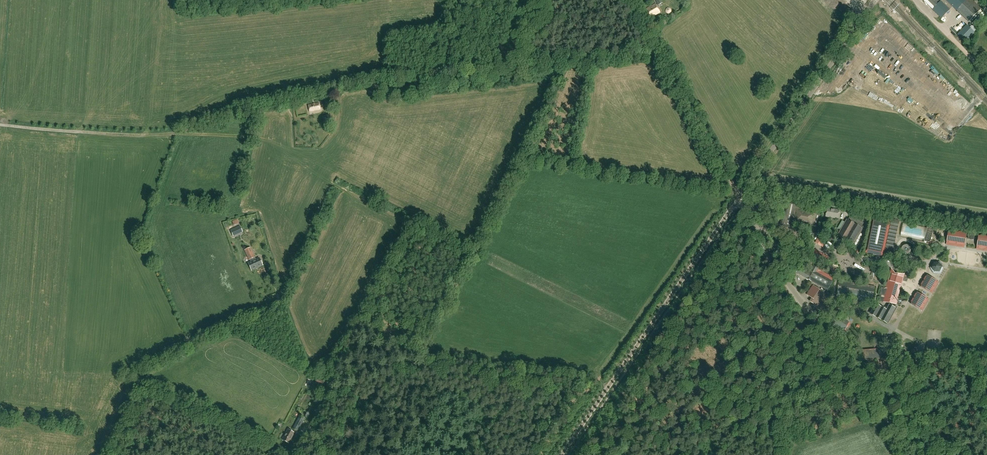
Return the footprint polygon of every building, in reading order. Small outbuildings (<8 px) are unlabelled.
[(934,8),(932,10),(942,19),(953,7),(957,11),(969,22),(982,9),(972,0),(942,0),(941,2),(939,0),(926,0),(934,8)] [(650,18),(660,12),(655,4),(645,9),(650,18)] [(967,26),(958,35),(966,42),(975,33),(967,26)] [(317,110),(316,104),(308,105),(310,112),(317,110)] [(818,213),(818,212),(801,208),(801,205),(789,203),(780,226),(796,229),(796,226),(810,229),(809,232),(817,233),(821,213),(818,213)] [(827,208),(826,217),(838,219),(839,210),(827,208)] [(872,216),(865,253),(884,257),(884,256),(886,257),(888,256),(888,254),(889,253),(889,250),(893,252),(899,222),(872,216)] [(846,221),(838,235),(853,243),(861,230),(857,228),(858,227),(846,221)] [(964,246),(966,233),(949,230),(947,243),(964,246)] [(832,233),(828,239),(833,242),(836,236),(832,233)] [(979,235),(977,248),(986,249),(986,236),(979,235)] [(825,241),(819,237),(815,242),(821,246),(825,241)] [(907,249),(912,244),(907,239),(902,245),(907,249)] [(249,260),(250,260),(251,262),(248,263),(251,270),(262,265),(259,258),(255,260),(254,258),(255,257),(250,248),(245,250),(249,260)] [(796,273),(828,291),(833,281),(817,272),(825,258),(819,255),(813,252),(810,258),(816,261),(812,268),(809,273),(799,268),(796,273)] [(906,275),(905,275),(896,274),(893,271),(891,272),(888,283),(887,289),(881,288),(879,302),(901,305),(902,299),(898,298),(899,294),(903,282),(907,283),(909,275),(906,274),(906,275)] [(931,293),(937,281),(926,275),(920,286),(931,293)] [(837,295),(873,301),(875,287),(840,281),(837,295)] [(822,312),(833,297),(826,292),(825,294),(813,286),(806,295),(811,299),(809,302),(813,304),(812,306),(822,312)] [(927,299),(917,292),(910,303),(921,310),(927,299)] [(885,323),(894,308),(891,306),(882,309),(875,305),(871,313),(876,315),(875,317),(885,323)] [(827,325),(843,334),(848,325),(843,322),(843,324),(832,318),(827,325)] [(894,348),(863,351),(864,361),(895,358),(894,348)] [(298,431),(305,418),(300,415),(292,429),(298,431)] [(288,443),(294,433),(288,430),(286,433),(286,434),(283,440),(282,440),(288,443)]
